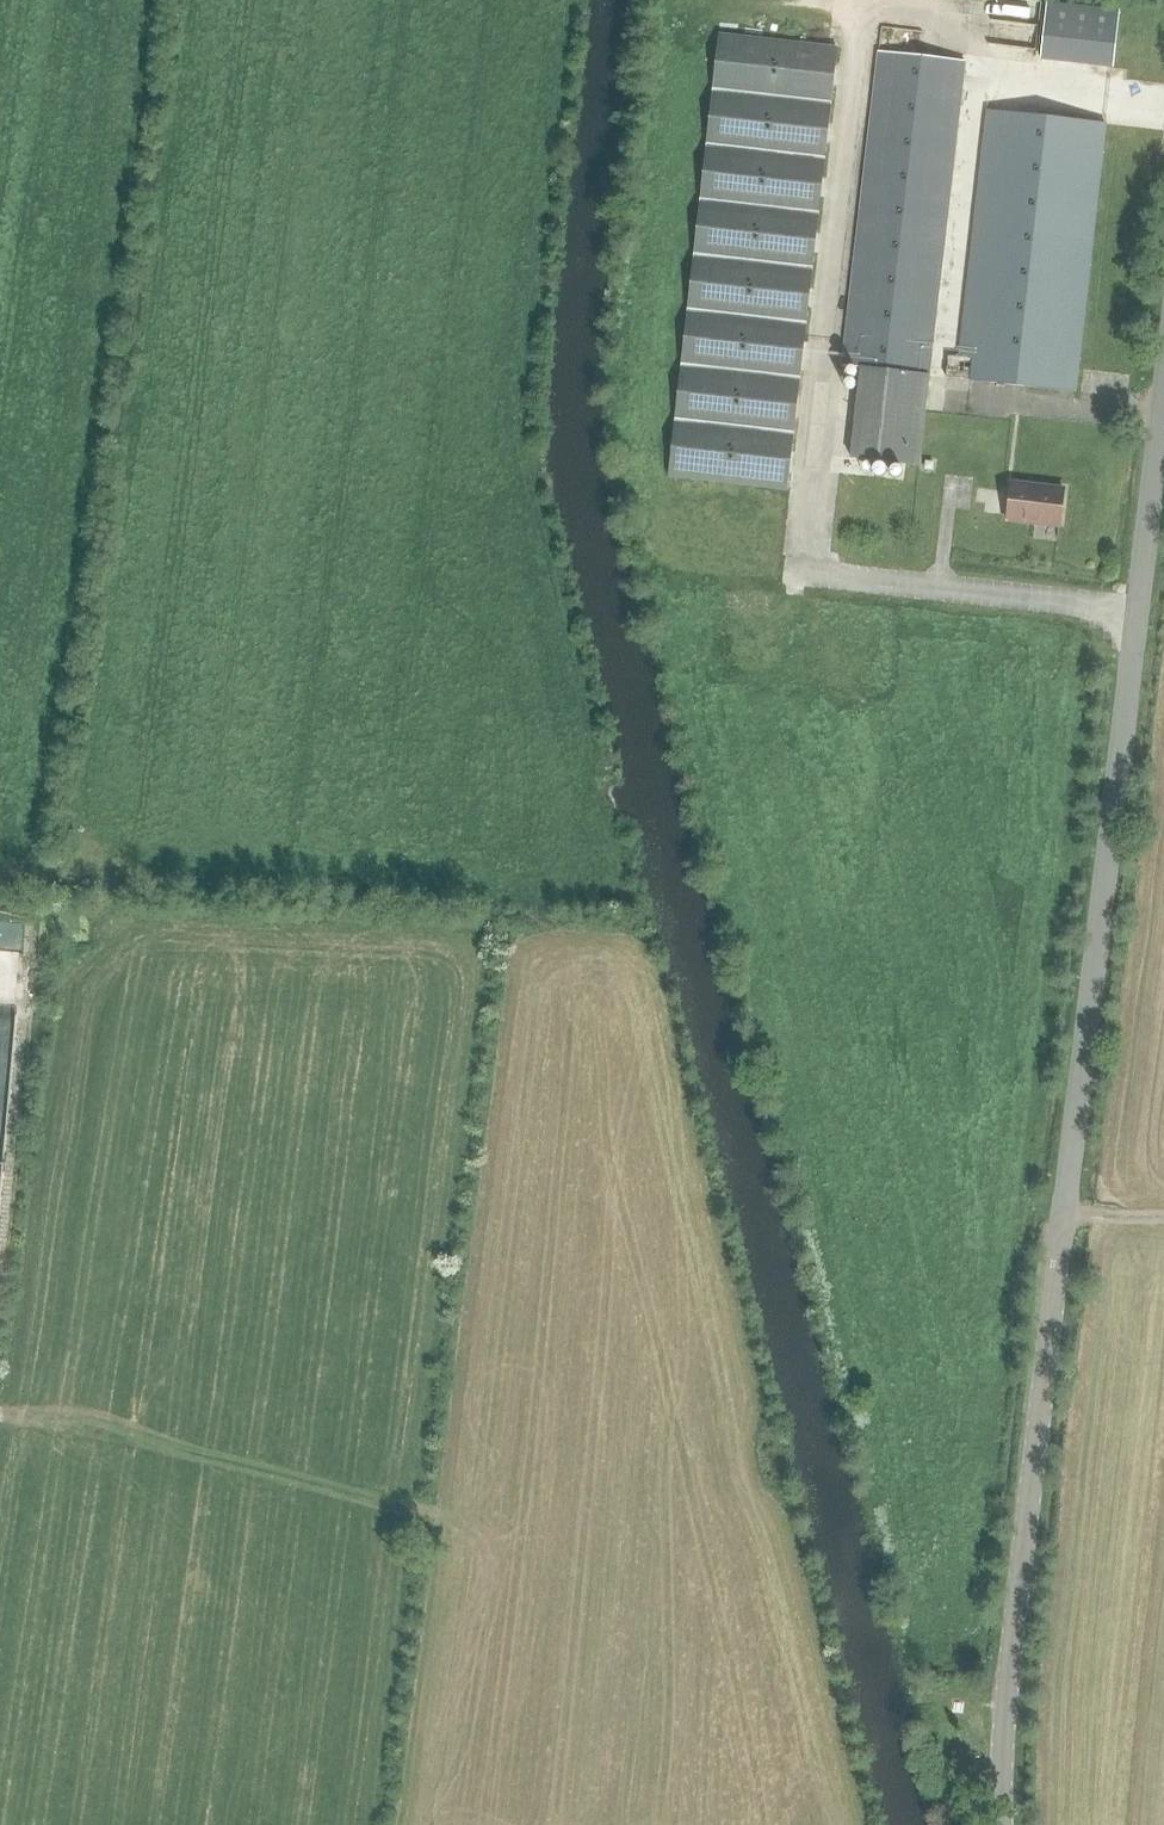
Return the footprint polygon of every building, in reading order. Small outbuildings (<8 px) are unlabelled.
[(1117,65),(1121,6),(1047,1),(1043,60),(1117,65)] [(719,34),(706,144),(668,476),(787,490),(838,48),(719,34)] [(862,368),(851,458),(919,466),(965,62),(878,52),(842,366),(862,368)] [(1106,124),(987,111),(960,358),(949,356),(946,377),(971,379),(971,380),(1076,392),(1106,124)] [(1060,527),(1064,489),(1012,483),(1010,503),(999,501),(997,520),(1060,527)]
